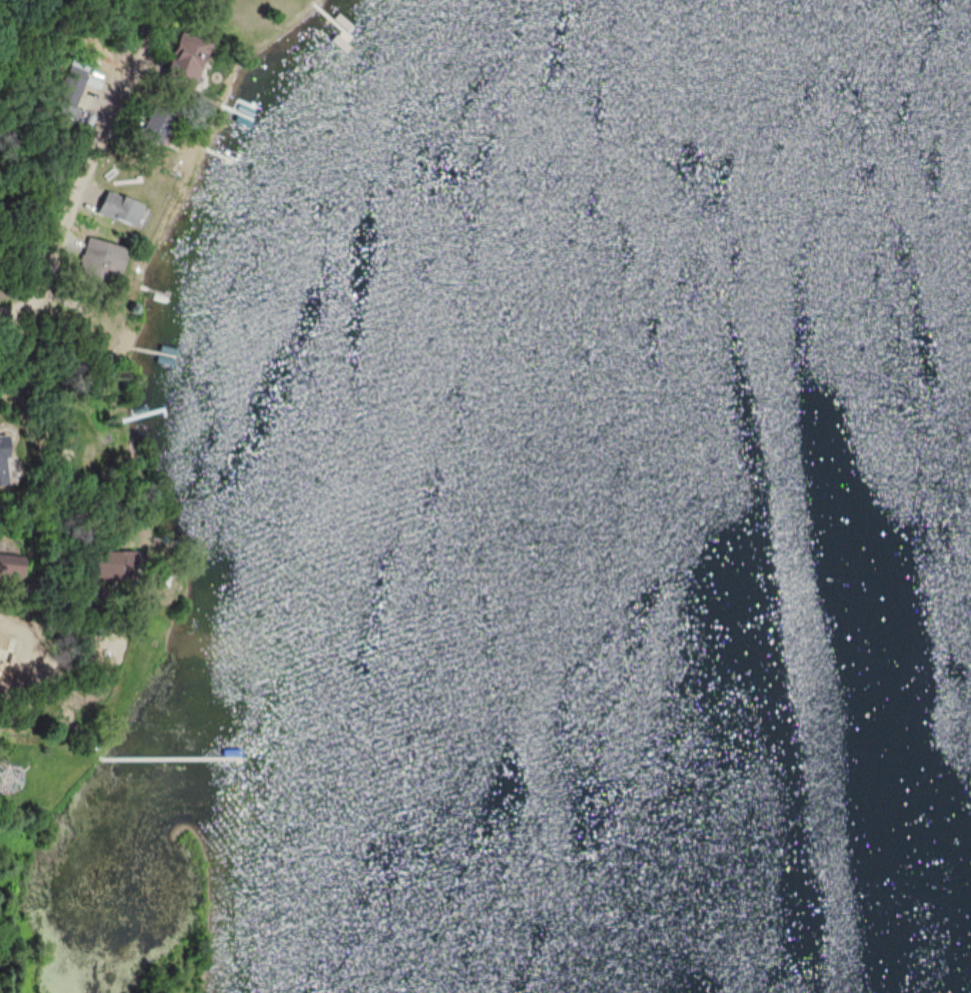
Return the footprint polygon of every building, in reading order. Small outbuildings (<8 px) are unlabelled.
[(197,90),(208,42),(179,36),(168,84),(197,90)] [(165,144),(179,116),(156,104),(143,133),(165,144)] [(117,218),(128,210),(115,194),(104,202),(117,218)] [(136,578),(136,553),(94,553),(94,578),(136,578)] [(26,577),(27,555),(0,554),(0,576),(26,577)]
